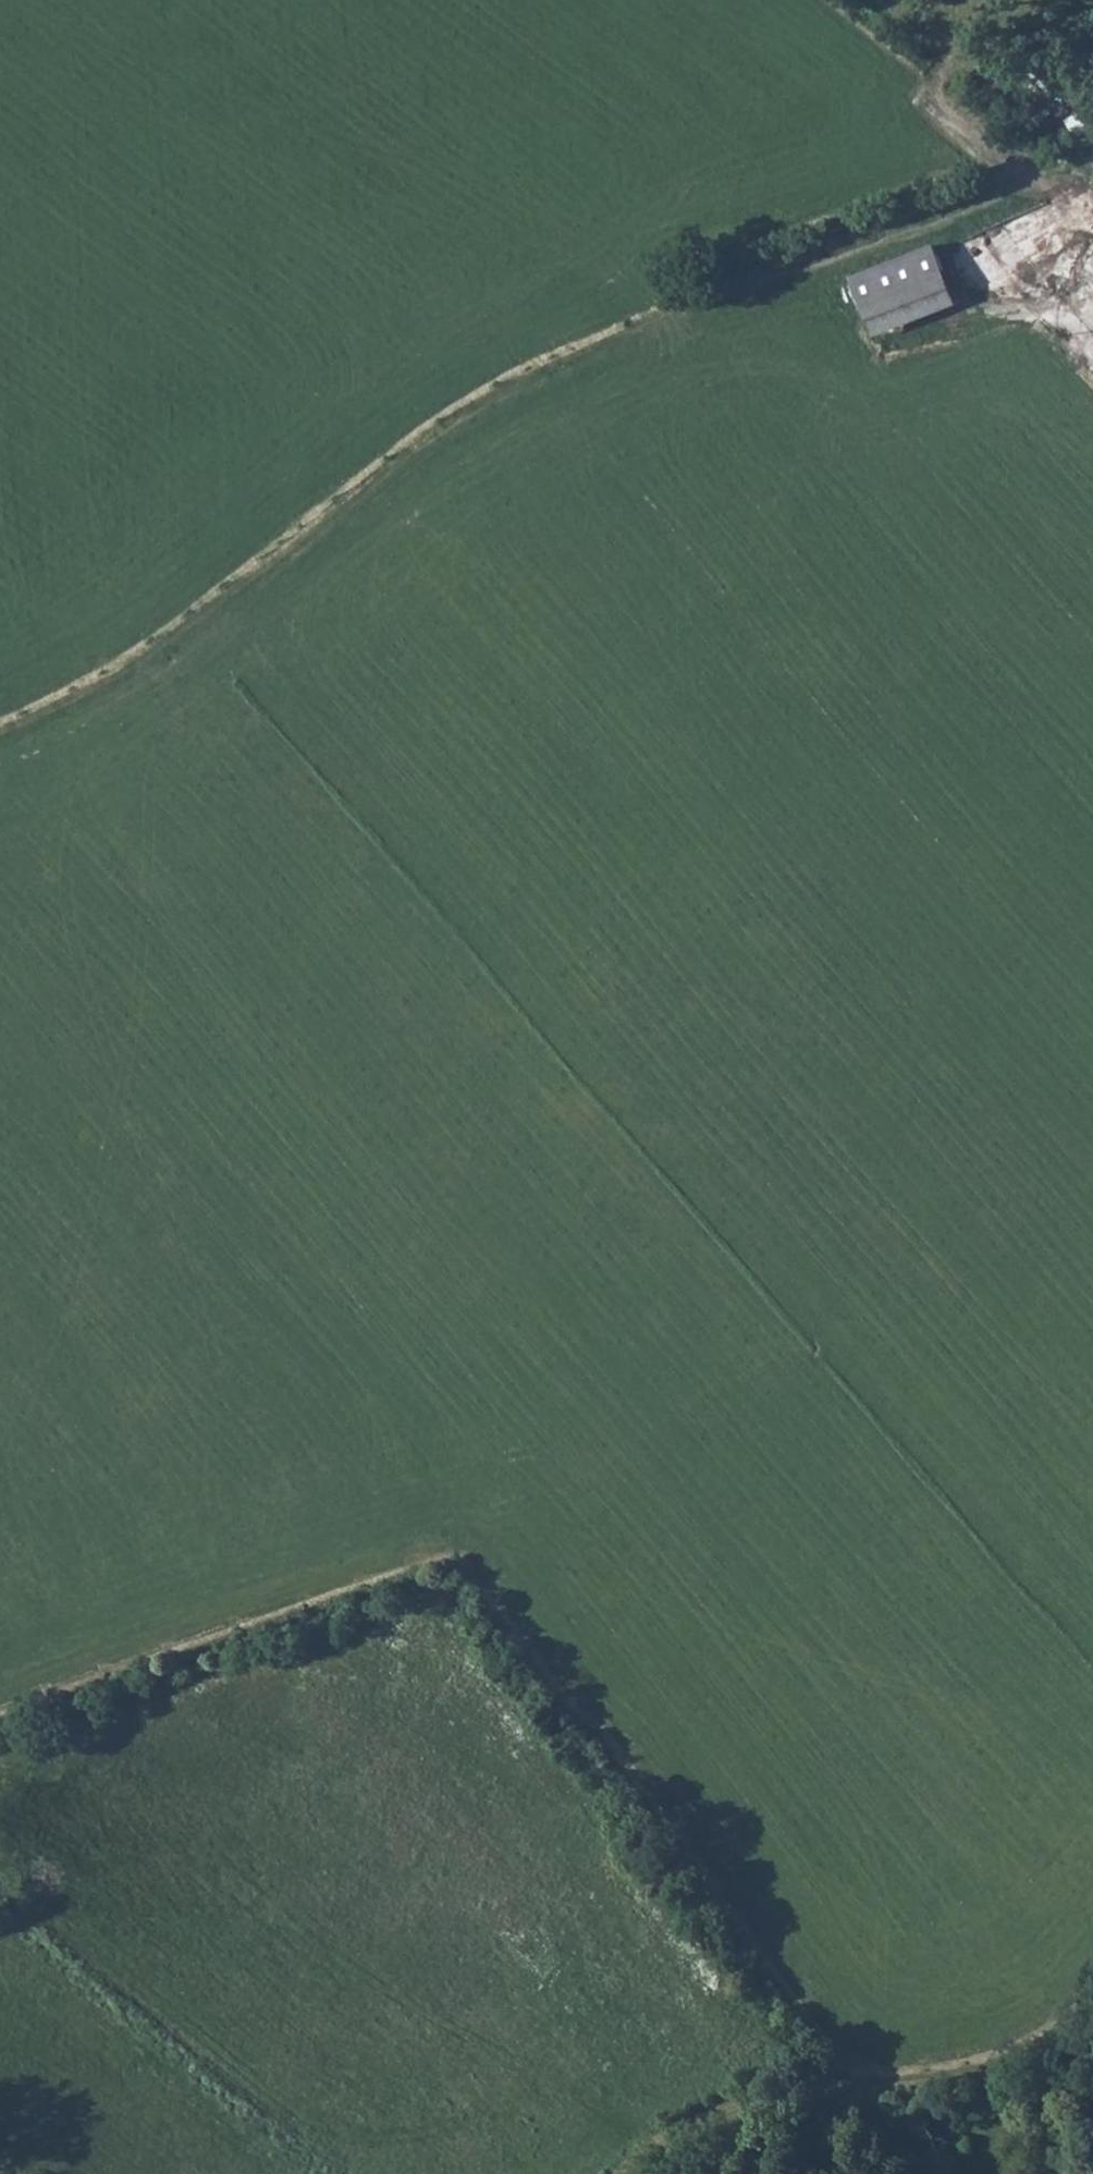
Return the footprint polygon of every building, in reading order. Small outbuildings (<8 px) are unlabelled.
[(884,351),(960,322),(934,253),(857,282),(884,351)]
